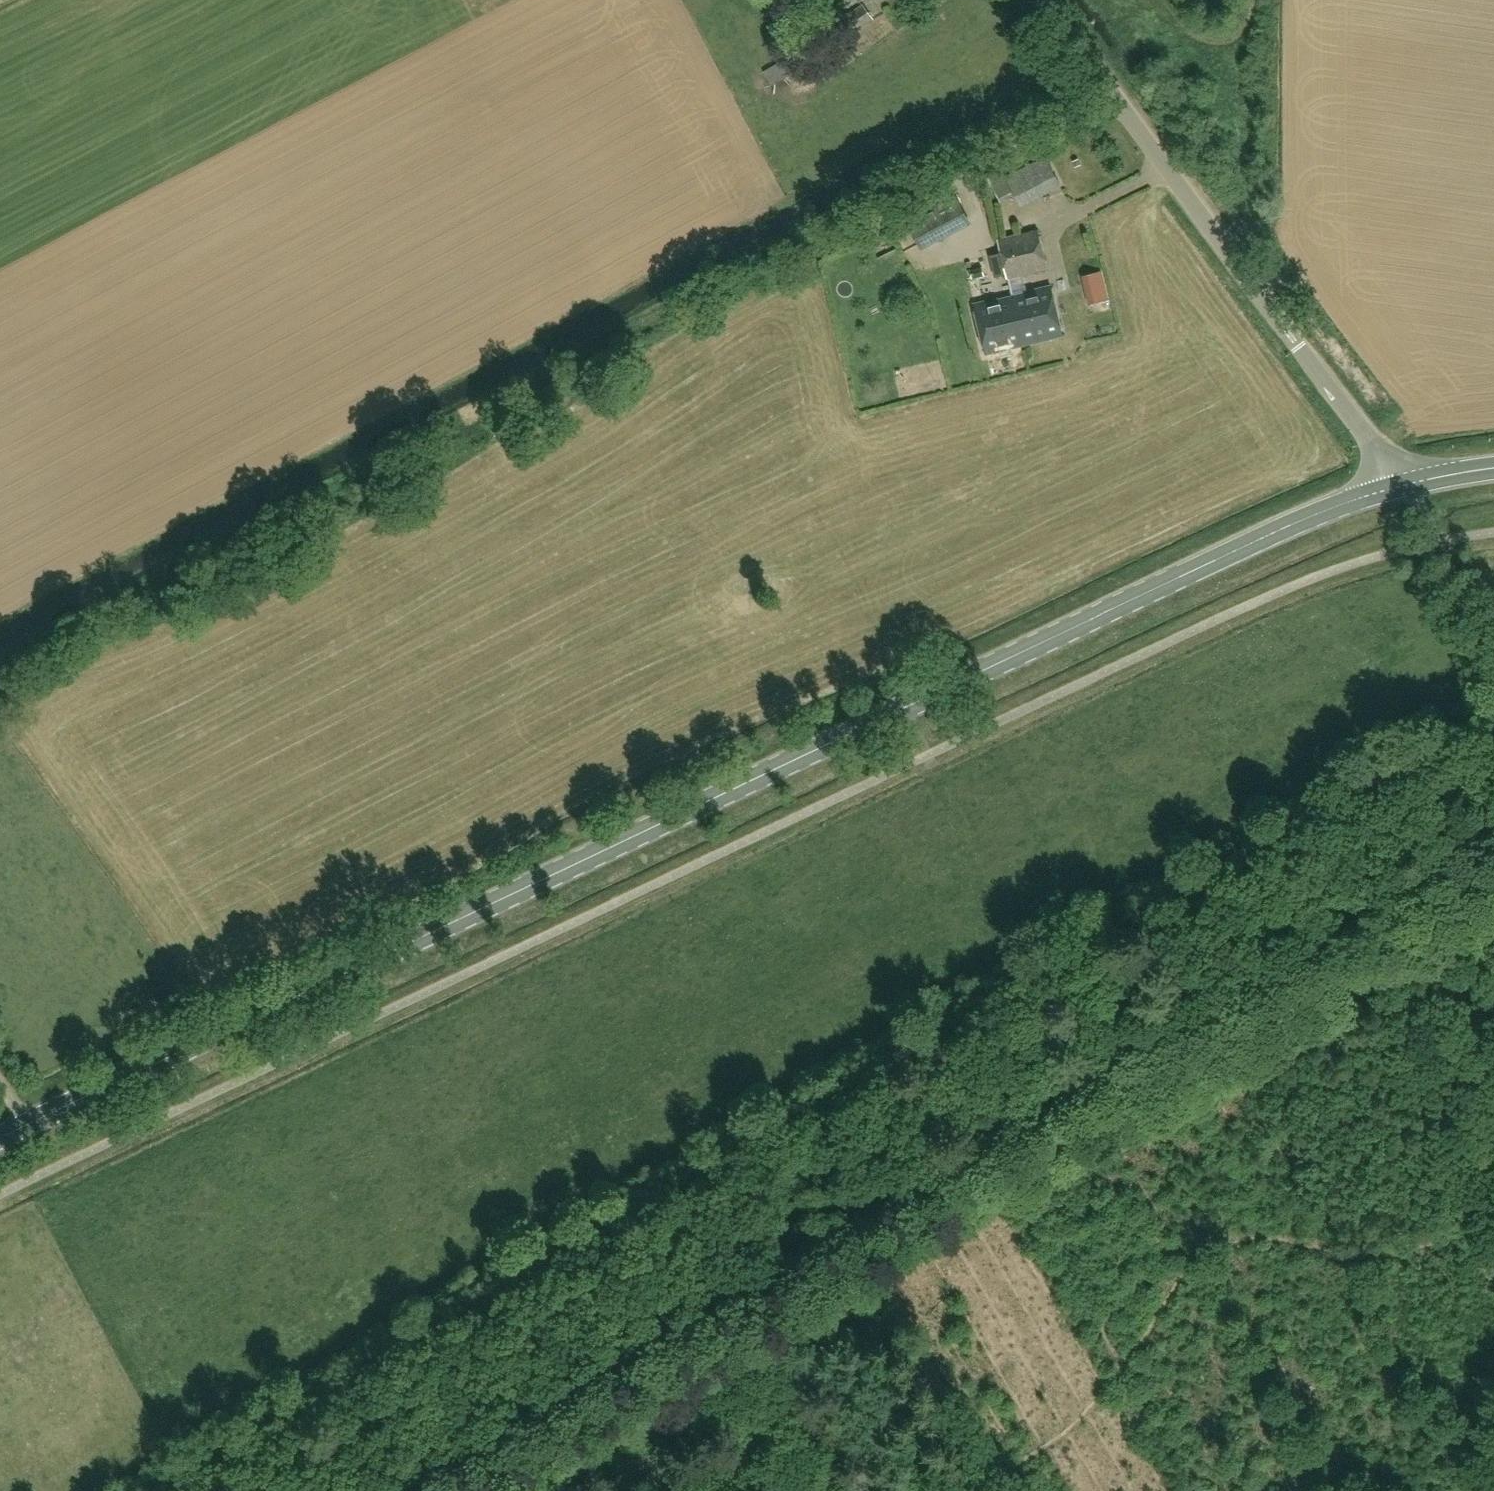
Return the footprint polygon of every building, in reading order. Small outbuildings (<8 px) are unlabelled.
[(823,32),(833,47),(874,19),(864,5),(823,32)] [(809,45),(763,71),(772,87),(818,61),(809,45)] [(1047,157),(1006,176),(1021,207),(1062,187),(1047,157)] [(955,192),(906,218),(922,249),(972,223),(955,192)] [(1008,279),(1048,269),(1039,230),(998,240),(1008,279)] [(983,266),(970,269),(973,279),(985,276),(983,266)] [(1050,283),(1013,293),(1025,343),(1063,333),(1050,283)] [(1025,343),(1013,293),(973,304),(986,354),(1025,343)]
